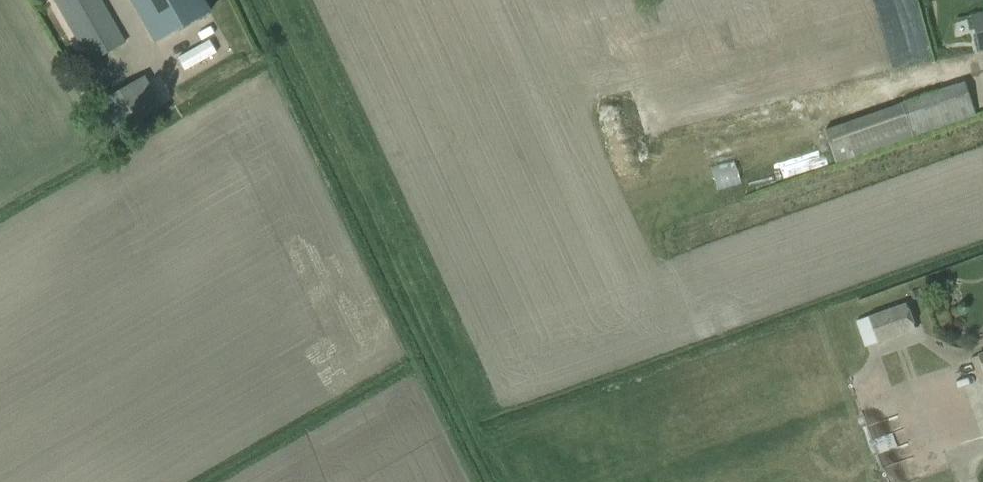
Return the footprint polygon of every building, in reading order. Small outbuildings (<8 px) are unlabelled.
[(90,62),(124,42),(100,0),(55,0),(90,62)] [(158,45),(213,13),(206,0),(131,0),(158,45)] [(974,33),(979,52),(982,51),(982,31),(974,33)] [(186,68),(217,50),(210,39),(179,57),(186,68)] [(94,104),(112,135),(163,106),(145,75),(94,104)] [(826,130),(836,163),(976,116),(965,82),(826,130)] [(915,329),(905,303),(868,316),(877,342),(915,329)]
